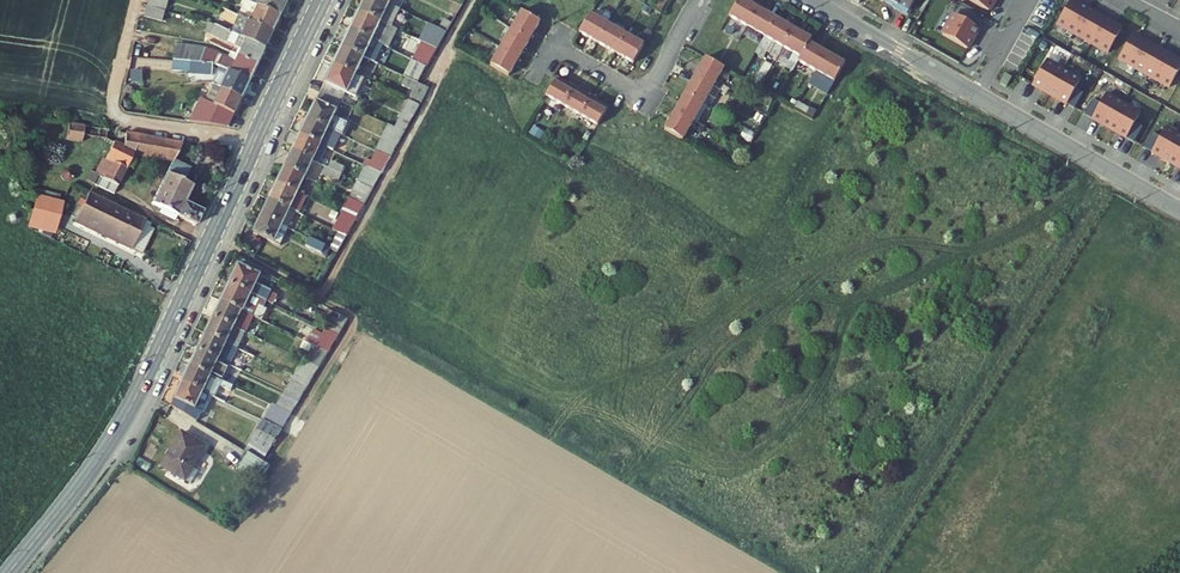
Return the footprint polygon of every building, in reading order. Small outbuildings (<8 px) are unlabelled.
[(161,0),(146,0),(144,8),(162,13),(165,1),(161,0)] [(278,19),(287,3),(281,0),(251,0),(249,4),(257,8),(278,19)] [(360,8),(379,17),(387,0),(363,0),(360,8)] [(743,0),(739,0),(731,14),(751,25),(759,10),(743,0)] [(885,1),(912,16),(921,0),(886,0),(885,1)] [(1057,24),(1108,53),(1122,29),(1071,0),(1057,24)] [(160,21),(162,13),(144,8),(142,17),(160,21)] [(271,34),(278,19),(257,8),(249,24),(271,34)] [(379,17),(360,8),(351,25),(370,34),(379,17)] [(798,59),(833,79),(843,62),(807,42),(810,38),(759,10),(751,25),(801,54),(798,59)] [(956,11),(944,31),(969,45),(980,25),(956,11)] [(539,23),(522,13),(492,65),(510,75),(539,23)] [(441,14),(435,24),(451,33),(458,22),(441,14)] [(263,49),(271,34),(249,24),(235,18),(234,22),(242,27),(239,34),(234,32),(233,35),(263,49)] [(599,41),(607,26),(592,18),(583,33),(599,41)] [(255,65),(263,49),(233,35),(207,23),(204,32),(240,49),(236,56),(255,65)] [(451,33),(435,24),(425,41),(442,49),(451,33)] [(351,25),(343,42),(362,52),(364,53),(368,46),(378,51),(383,41),(370,34),(351,25)] [(637,63),(646,48),(607,26),(599,41),(637,63)] [(1119,58),(1170,87),(1179,69),(1179,62),(1132,35),(1119,58)] [(416,57),(433,65),(442,49),(425,41),(416,57)] [(362,52),(343,42),(335,59),(353,69),(362,52)] [(186,64),(207,66),(214,69),(245,84),(255,65),(236,56),(232,64),(203,50),(171,46),(168,62),(186,64)] [(368,46),(364,53),(374,59),(378,51),(368,46)] [(422,82),(433,65),(416,57),(412,55),(403,73),(406,74),(422,82)] [(353,69),(335,59),(321,87),(340,96),(353,69)] [(686,139),(725,71),(704,59),(666,127),(686,139)] [(1046,62),(1032,85),(1066,105),(1080,81),(1046,62)] [(206,78),(207,66),(186,64),(185,76),(206,78)] [(207,89),(237,102),(245,84),(214,69),(207,89)] [(412,93),(429,101),(436,89),(422,82),(406,74),(400,86),(412,93)] [(1002,85),(1007,88),(1013,78),(1007,75),(1002,85)] [(547,96),(557,102),(568,83),(558,78),(547,96)] [(596,124),(607,105),(568,83),(557,102),(596,124)] [(308,113),(327,122),(340,96),(321,87),(308,113)] [(184,122),(199,125),(223,129),(237,102),(207,89),(200,104),(195,101),(184,122)] [(1106,95),(1093,119),(1125,138),(1139,114),(1106,95)] [(392,123),(411,133),(426,106),(408,97),(392,123)] [(308,113),(301,128),(320,138),(327,122),(308,113)] [(82,124),(67,122),(64,143),(92,148),(94,140),(104,142),(106,128),(82,124)] [(378,148),(397,158),(411,133),(392,123),(378,148)] [(320,138),(301,128),(294,143),(313,152),(320,138)] [(1152,153),(1179,169),(1179,137),(1166,129),(1152,153)] [(182,143),(118,131),(116,141),(113,140),(104,156),(128,168),(136,153),(173,163),(182,143)] [(313,152),(294,143),(286,159),(305,169),(313,152)] [(378,148),(369,163),(389,173),(397,158),(378,148)] [(121,184),(128,168),(104,156),(97,170),(92,168),(87,177),(110,189),(114,181),(121,184)] [(305,169),(286,159),(278,176),(297,185),(305,169)] [(161,190),(187,204),(196,187),(188,183),(193,173),(173,163),(161,190)] [(369,163),(362,177),(381,187),(389,173),(369,163)] [(297,185),(278,176),(270,193),(288,202),(297,185)] [(352,193),(372,203),(381,187),(362,177),(352,193)] [(187,204),(161,190),(153,205),(172,215),(169,220),(181,227),(184,222),(201,231),(208,215),(187,204)] [(288,202),(270,193),(262,208),(280,218),(288,202)] [(343,209),(345,210),(362,219),(372,203),(352,193),(343,209)] [(34,195),(28,229),(56,234),(62,201),(34,195)] [(133,250),(146,224),(90,196),(84,210),(77,223),(133,250)] [(288,202),(280,218),(287,221),(295,206),(288,202)] [(280,218),(262,208),(254,225),(279,237),(287,221),(280,218)] [(336,227),(353,236),(362,219),(345,210),(336,227)] [(327,242),(344,251),(353,236),(336,227),(327,242)] [(327,242),(313,235),(309,241),(324,249),(327,242)] [(243,261),(231,285),(249,293),(260,271),(243,261)] [(222,303),(241,311),(249,293),(231,285),(222,303)] [(222,303),(214,320),(232,329),(241,311),(222,303)] [(333,312),(324,327),(338,334),(346,320),(333,312)] [(214,320),(207,335),(225,344),(232,329),(214,320)] [(321,325),(310,343),(328,352),(338,334),(324,327),(321,325)] [(199,351),(217,361),(225,344),(207,335),(199,351)] [(300,360),(318,369),(328,352),(310,343),(300,360)] [(210,376),(217,361),(199,351),(191,367),(210,376)] [(191,367),(184,382),(202,392),(210,376),(191,367)] [(282,391),(299,400),(309,384),(291,375),(282,391)] [(196,406),(202,392),(184,382),(172,406),(199,423),(205,411),(196,406)] [(290,415),(299,400),(282,391),(273,406),(290,415)] [(270,425),(281,430),(290,415),(273,406),(264,422),(270,425)] [(270,425),(264,422),(253,416),(241,435),(251,444),(270,425)] [(182,433),(162,466),(185,480),(205,448),(182,433)] [(259,482),(269,466),(247,453),(237,468),(259,482)]
